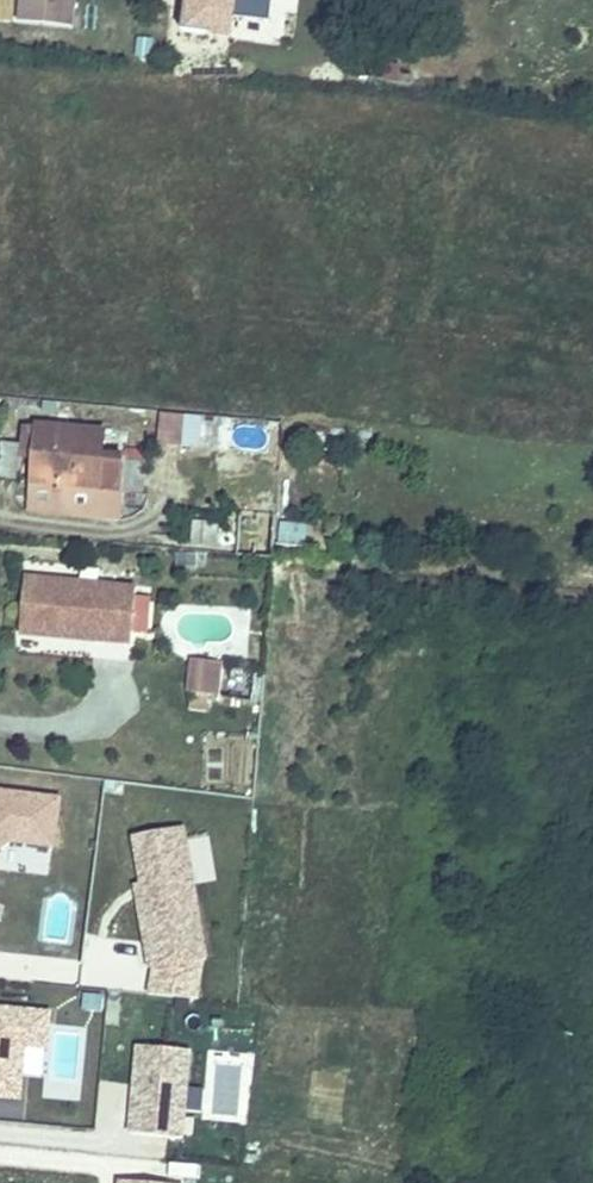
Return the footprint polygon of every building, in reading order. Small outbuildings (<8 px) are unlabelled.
[(22,18),(72,23),(74,0),(23,0),(22,18)] [(235,0),(185,0),(183,29),(233,32),(235,0)] [(281,0),(238,0),(236,33),(279,35),(281,0)] [(158,442),(188,443),(190,412),(160,410),(158,442)] [(136,504),(140,456),(109,454),(111,432),(42,426),(36,487),(34,511),(96,516),(97,501),(136,504)] [(251,512),(249,547),(273,548),(275,513),(251,512)] [(305,540),(307,521),(283,520),(282,539),(305,540)] [(30,586),(27,635),(140,644),(143,595),(30,586)] [(215,666),(194,665),(191,698),(212,699),(215,666)] [(62,800),(0,792),(0,851),(12,842),(56,848),(62,800)] [(206,958),(184,826),(156,831),(158,844),(138,848),(144,882),(146,892),(139,894),(152,968),(203,959),(206,958)] [(158,844),(156,831),(136,835),(138,848),(158,844)] [(146,892),(144,882),(137,883),(139,894),(146,892)] [(198,999),(203,959),(152,968),(149,993),(198,999)] [(51,1012),(0,1007),(0,1095),(20,1098),(26,1045),(47,1047),(51,1012)] [(44,1076),(47,1047),(26,1045),(23,1074),(44,1076)] [(180,1138),(186,1050),(135,1046),(132,1085),(138,1085),(136,1114),(130,1114),(129,1134),(180,1138)]
